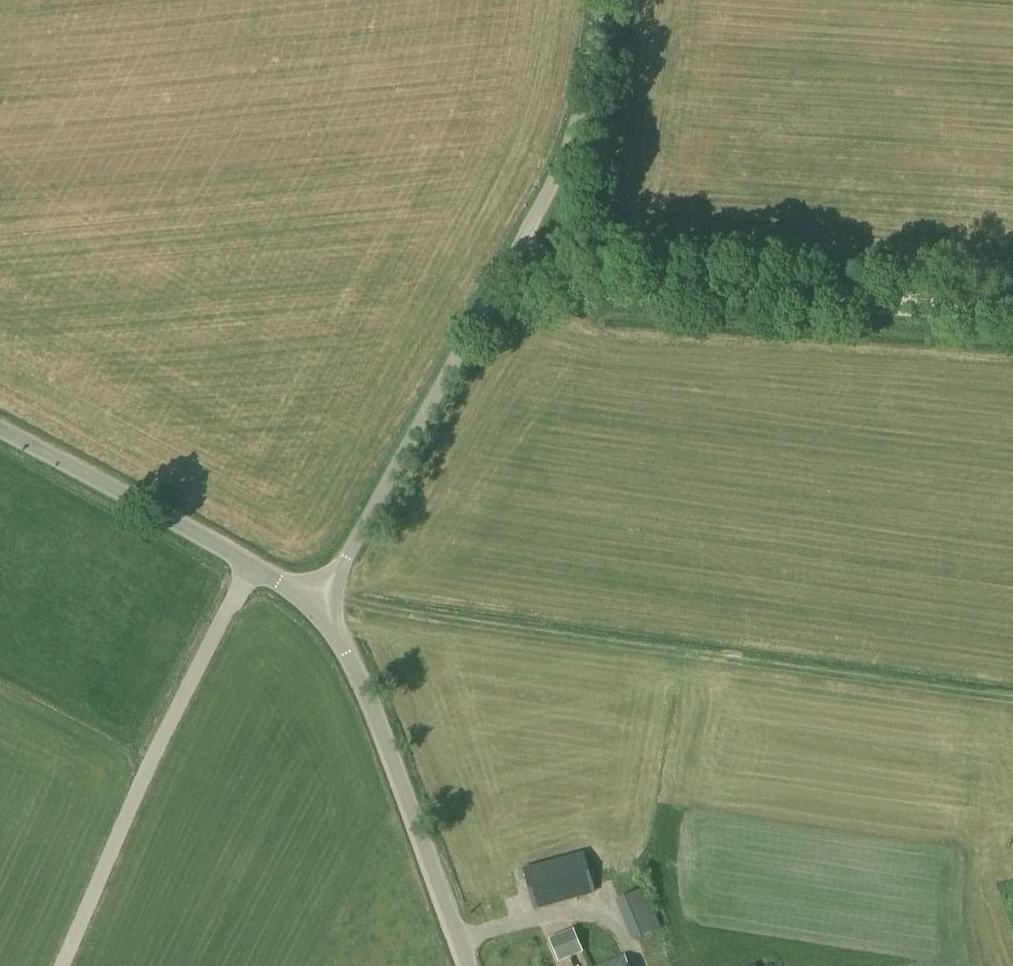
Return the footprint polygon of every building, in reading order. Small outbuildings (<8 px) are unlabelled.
[(532,910),(584,896),(595,893),(583,851),(521,867),(532,910)] [(637,870),(612,880),(620,899),(615,901),(632,942),(661,930),(637,870)] [(553,959),(578,950),(570,932),(546,941),(553,959)] [(624,956),(598,965),(628,965),(624,956)]
